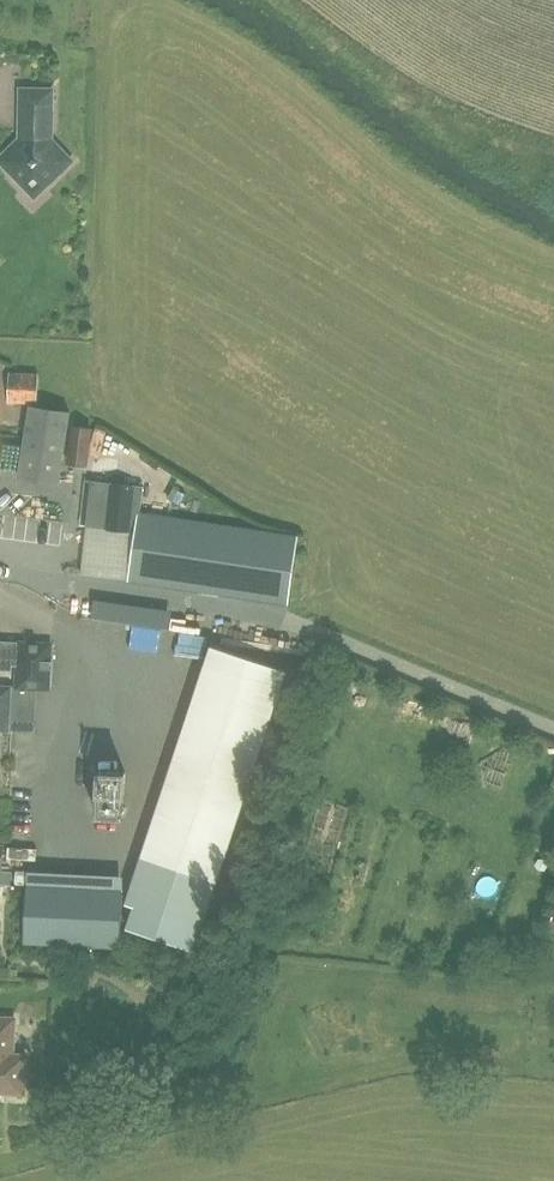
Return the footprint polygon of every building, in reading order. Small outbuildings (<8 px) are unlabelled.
[(22,185),(35,174),(45,184),(72,157),(51,135),(52,86),(20,85),(19,114),(29,125),(0,154),(0,159),(14,173),(12,175),(22,185)] [(8,404),(31,403),(39,403),(39,371),(9,371),(8,404)] [(69,409),(31,403),(20,476),(58,482),(69,409)] [(94,427),(72,424),(68,463),(89,465),(94,427)] [(288,602),(298,536),(142,512),(146,486),(94,479),(87,524),(137,531),(130,578),(288,602)] [(92,528),(92,540),(116,540),(116,529),(92,528)] [(16,688),(50,689),(52,644),(0,642),(0,667),(12,667),(12,663),(17,663),(16,688)] [(211,644),(126,901),(135,904),(128,925),(196,945),(286,669),(211,644)] [(10,733),(12,684),(0,684),(0,732),(10,733)] [(123,816),(125,771),(99,770),(97,815),(123,816)] [(28,885),(25,942),(121,946),(124,889),(53,886),(53,871),(29,870),(28,885)] [(25,1093),(27,1055),(14,1054),(16,1018),(0,1017),(0,1094),(2,1092),(25,1093)]
